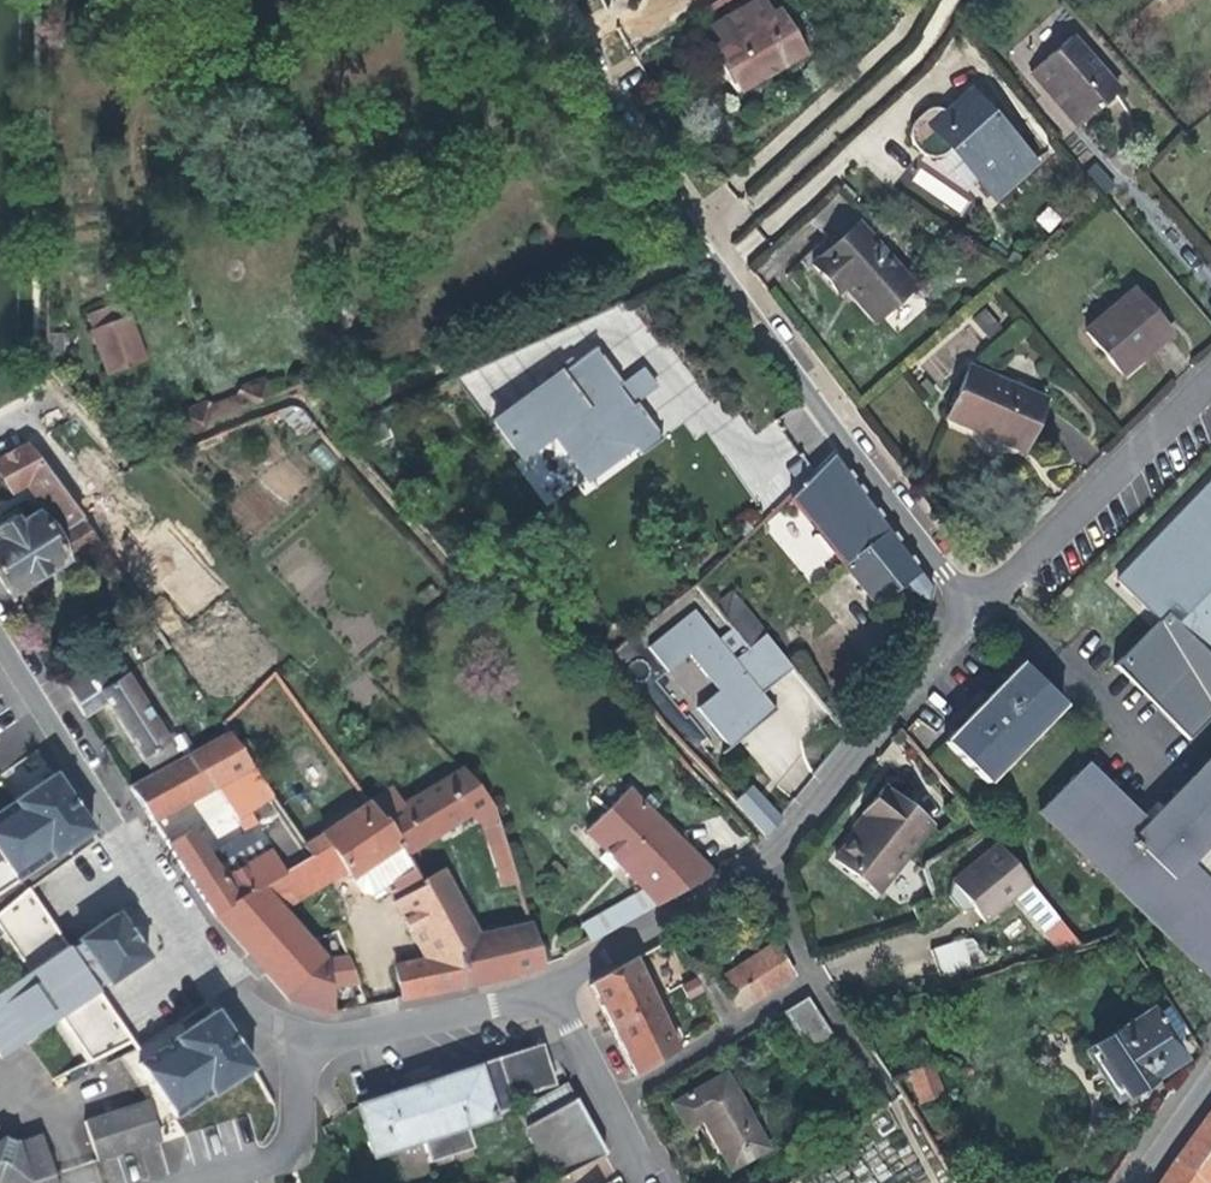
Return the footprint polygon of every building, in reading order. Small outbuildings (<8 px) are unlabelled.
[(715,22),(723,39),(714,45),(708,49),(733,93),(797,55),(773,11),(767,15),(757,0),(754,0),(715,22)] [(723,39),(715,22),(705,28),(714,45),(723,39)] [(1028,76),(1045,96),(1052,89),(1082,126),(1116,98),(1069,41),(1028,76)] [(1052,89),(1045,96),(1076,132),(1082,126),(1052,89)] [(941,158),(950,151),(990,196),(1029,162),(968,96),(945,115),(938,112),(928,111),(919,114),(910,125),(908,132),(908,141),(915,153),(920,156),(931,159),(941,158)] [(867,322),(904,289),(849,226),(805,264),(831,293),(837,287),(867,322)] [(1114,376),(1163,334),(1127,291),(1077,334),(1114,376)] [(132,365),(111,306),(80,318),(102,376),(132,365)] [(988,307),(972,316),(986,338),(1001,329),(988,307)] [(657,441),(631,403),(625,407),(611,389),(616,385),(591,349),(568,365),(564,360),(550,369),(554,374),(488,422),(515,459),(550,435),(582,479),(626,446),(634,457),(657,441)] [(625,407),(631,403),(652,389),(638,369),(616,385),(611,389),(625,407)] [(940,422),(968,435),(973,425),(1019,444),(1038,402),(962,369),(940,422)] [(179,414),(186,432),(265,400),(259,381),(237,391),(235,397),(210,405),(202,404),(179,414)] [(973,425),(968,435),(1015,454),(1019,444),(973,425)] [(22,440),(0,453),(0,481),(7,491),(23,481),(42,471),(22,440)] [(906,601),(924,605),(926,588),(831,454),(807,475),(793,488),(781,498),(869,607),(894,587),(906,601)] [(793,488),(807,475),(797,459),(780,470),(793,488)] [(76,517),(42,471),(23,481),(57,529),(76,517)] [(1112,583),(1153,622),(1163,632),(1119,665),(1173,726),(1171,729),(1185,742),(1210,715),(1210,480),(1112,583)] [(185,551),(129,484),(118,494),(135,515),(126,523),(166,569),(185,551)] [(227,508),(252,532),(275,508),(251,484),(227,508)] [(6,596),(87,546),(91,551),(97,547),(76,517),(57,529),(48,536),(33,512),(16,521),(11,514),(0,521),(0,586),(6,596)] [(707,592),(698,599),(735,646),(753,633),(723,594),(715,601),(707,592)] [(754,694),(784,669),(756,636),(727,661),(686,612),(641,648),(661,672),(682,654),(711,690),(690,708),(719,743),(751,716),(755,721),(768,710),(754,694)] [(1163,632),(1153,622),(1109,668),(1171,729),(1173,726),(1119,665),(1163,632)] [(167,645),(122,675),(129,685),(173,655),(167,645)] [(105,649),(59,680),(64,688),(97,666),(108,684),(122,675),(105,649)] [(981,784),(1057,705),(1015,664),(1002,678),(1009,684),(1001,693),(993,687),(960,721),(967,728),(958,737),(950,731),(938,743),(981,784)] [(97,666),(64,688),(75,706),(98,691),(108,684),(97,666)] [(122,675),(108,684),(98,691),(105,701),(138,755),(163,738),(129,685),(122,675)] [(98,691),(75,706),(82,717),(105,701),(98,691)] [(723,747),(755,721),(751,716),(719,743),(723,747)] [(244,764),(226,729),(125,786),(148,821),(209,789),(232,816),(240,830),(254,822),(247,811),(268,796),(244,764)] [(1077,764),(1032,814),(1136,914),(1182,865),(1203,844),(1210,835),(1210,754),(1142,825),(1077,764)] [(458,771),(376,820),(402,857),(474,811),(499,888),(513,885),(487,802),(458,771)] [(87,830),(50,772),(0,806),(0,864),(12,881),(48,856),(50,858),(87,830)] [(863,807),(848,822),(826,843),(862,880),(924,821),(882,777),(858,800),(863,807)] [(758,833),(774,815),(745,784),(727,801),(758,833)] [(680,888),(707,873),(646,814),(652,807),(641,798),(637,803),(622,790),(604,808),(583,830),(603,851),(597,859),(609,870),(616,864),(642,891),(579,925),(586,942),(680,888)] [(843,815),(848,822),(863,807),(858,800),(849,809),(843,815)] [(376,820),(364,802),(317,833),(339,870),(355,895),(367,897),(390,881),(409,870),(402,857),(376,820)] [(186,829),(163,843),(209,913),(257,885),(279,872),(268,850),(217,878),(191,837),(186,829)] [(200,831),(191,837),(217,878),(268,850),(257,832),(214,852),(200,831)] [(339,870),(317,833),(299,843),(308,854),(279,872),(257,885),(276,907),(339,870)] [(1203,844),(1182,865),(1206,887),(1210,892),(1210,851),(1203,844)] [(1075,946),(993,845),(946,885),(951,891),(942,899),(955,915),(965,907),(979,925),(1008,900),(1053,953),(1075,946)] [(1182,865),(1136,914),(1161,937),(1206,887),(1182,865)] [(409,870),(390,881),(394,888),(388,892),(393,901),(389,902),(419,957),(390,964),(398,998),(458,987),(450,949),(415,882),(409,870)] [(538,966),(526,928),(474,938),(439,870),(415,882),(450,949),(458,987),(508,978),(538,966)] [(320,959),(276,907),(257,885),(209,913),(279,996),(320,959)] [(1206,887),(1161,937),(1210,984),(1210,892),(1206,887)] [(55,1019),(97,1081),(136,1055),(92,992),(103,984),(105,988),(145,961),(115,916),(74,943),(76,947),(66,954),(24,890),(0,906),(0,937),(20,967),(23,972),(16,977),(0,988),(0,1056),(55,1019)] [(959,943),(929,953),(936,979),(966,969),(959,943)] [(690,969),(714,1023),(790,974),(769,945),(719,979),(705,960),(690,969)] [(320,959),(279,996),(283,1001),(323,1013),(321,985),(351,983),(342,958),(321,960),(320,959)] [(673,1050),(630,959),(587,985),(628,1076),(673,1050)] [(805,1039),(826,1023),(804,995),(782,1010),(805,1039)] [(207,1096),(246,1069),(209,1011),(167,1038),(168,1041),(135,1063),(171,1118),(206,1093),(207,1096)] [(1112,1101),(1177,1061),(1145,1012),(1081,1052),(1112,1101)] [(549,1088),(547,1081),(539,1050),(452,1076),(430,1083),(435,1102),(422,1106),(416,1086),(355,1105),(369,1151),(420,1137),(426,1163),(470,1150),(464,1123),(491,1115),(490,1110),(507,1106),(506,1096),(532,1091),(549,1088)] [(925,1062),(903,1070),(915,1099),(937,1092),(925,1062)] [(694,1117),(725,1170),(761,1149),(716,1070),(662,1100),(676,1127),(694,1117)] [(435,1102),(430,1083),(416,1086),(422,1106),(435,1102)] [(71,1117),(85,1160),(146,1141),(135,1098),(71,1117)] [(568,1101),(539,1117),(520,1129),(549,1182),(568,1171),(600,1153),(568,1101)] [(1206,1113),(1158,1179),(1155,1182),(1205,1182),(1210,1176),(1210,1107),(1206,1113)] [(39,1175),(41,1175),(28,1132),(5,1139),(1,1136),(0,1137),(0,1182),(42,1182),(39,1175)] [(475,1164),(470,1150),(426,1163),(430,1177),(475,1164)]
